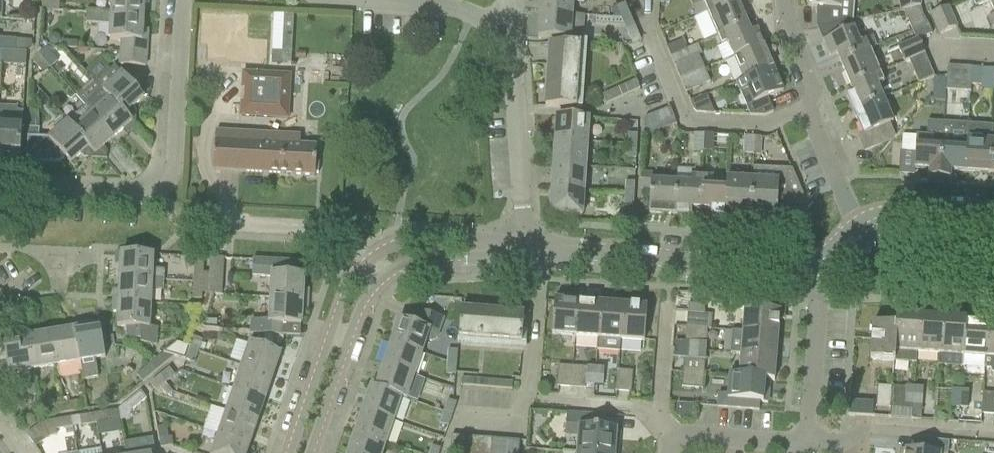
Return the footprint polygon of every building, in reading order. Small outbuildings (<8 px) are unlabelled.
[(42,11),(59,12),(60,0),(42,0),(42,11)] [(149,0),(110,0),(110,15),(86,13),(86,14),(111,15),(143,17),(144,4),(149,4),(149,0)] [(539,13),(583,16),(572,15),(573,2),(583,3),(583,0),(540,0),(539,13)] [(696,18),(736,1),(736,0),(709,0),(709,1),(691,8),(696,18)] [(808,7),(841,9),(842,0),(809,0),(808,7)] [(903,11),(920,7),(918,0),(896,0),(899,12),(903,11)] [(975,7),(988,2),(993,16),(988,18),(992,28),(993,27),(993,0),(973,0),(975,7)] [(707,14),(717,37),(746,24),(736,1),(696,18),(696,19),(707,14)] [(621,19),(629,15),(625,4),(618,7),(608,11),(611,18),(621,19)] [(928,25),(922,16),(920,7),(903,11),(906,21),(908,20),(912,32),(928,25)] [(939,35),(956,28),(948,9),(932,16),(939,35)] [(581,42),(583,16),(539,13),(537,39),(581,42)] [(143,17),(111,15),(86,14),(86,24),(109,25),(108,40),(120,41),(119,53),(146,55),(147,31),(142,30),(143,17)] [(640,40),(634,27),(629,15),(621,19),(631,44),(640,40)] [(727,44),(733,57),(763,45),(757,30),(750,33),(746,24),(717,37),(721,47),(727,44)] [(932,34),(928,25),(912,32),(915,40),(918,39),(918,40),(932,34)] [(872,37),(859,43),(852,28),(823,42),(830,57),(836,54),(840,63),(870,50),(869,49),(876,46),(872,37)] [(50,37),(48,41),(49,46),(53,48),(58,47),(60,42),(59,38),(55,36),(50,37)] [(1,52),(15,52),(16,40),(0,39),(0,51),(1,52)] [(924,54),(918,40),(918,39),(915,40),(897,48),(904,63),(924,54)] [(16,40),(15,52),(27,53),(31,50),(31,41),(16,40)] [(682,41),(666,48),(670,56),(686,50),(682,41)] [(579,68),(581,43),(566,42),(566,46),(549,44),(548,65),(579,68)] [(697,56),(701,54),(697,45),(693,47),(686,50),(670,56),(680,80),(703,70),(697,56)] [(733,57),(743,80),(773,68),(763,45),(733,57)] [(50,68),(57,62),(46,49),(39,55),(50,68)] [(850,86),(881,73),(870,50),(840,63),(850,86)] [(1,52),(1,66),(18,67),(26,67),(27,53),(15,52),(1,52)] [(145,67),(146,55),(119,53),(118,65),(145,67)] [(43,74),(50,68),(39,55),(32,61),(43,74)] [(578,89),(579,68),(548,65),(546,87),(578,89)] [(106,74),(96,83),(103,92),(103,91),(132,122),(135,122),(136,112),(133,108),(143,99),(122,75),(121,75),(114,67),(109,71),(106,74)] [(970,86),(971,68),(961,67),(960,85),(970,86)] [(735,84),(749,116),(764,117),(773,113),(767,98),(783,92),(773,68),(743,80),(735,84)] [(918,84),(934,77),(930,68),(914,75),(918,84)] [(980,87),(981,69),(971,68),(970,86),(980,87)] [(984,91),(993,92),(993,70),(986,69),(984,91)] [(686,93),(709,83),(703,70),(680,80),(686,93)] [(242,71),(240,116),(287,118),(290,74),(242,71)] [(877,86),(885,82),(881,73),(850,86),(853,94),(847,97),(853,112),(883,99),(877,86)] [(606,104),(639,90),(636,81),(602,96),(606,104)] [(576,110),(578,89),(546,87),(545,108),(576,110)] [(103,91),(85,107),(113,139),(123,130),(127,133),(134,134),(135,122),(132,122),(103,91)] [(890,125),(894,123),(883,99),(853,112),(863,136),(858,138),(864,152),(895,138),(890,125)] [(6,161),(6,156),(20,157),(23,113),(17,113),(17,108),(0,107),(0,161),(6,161)] [(85,107),(68,123),(95,155),(95,159),(106,159),(107,151),(103,147),(113,139),(85,107)] [(643,137),(675,124),(669,109),(644,119),(643,137)] [(588,119),(562,117),(556,116),(555,142),(587,144),(588,119)] [(939,178),(943,123),(927,122),(926,136),(916,136),(914,169),(929,170),(928,177),(939,178)] [(95,159),(95,155),(68,123),(50,139),(37,138),(38,129),(28,128),(26,161),(58,163),(65,158),(70,164),(81,154),(84,158),(95,159)] [(967,140),(968,124),(943,123),(939,178),(950,179),(950,172),(964,173),(967,140)] [(991,141),(992,126),(968,124),(967,140),(964,173),(990,174),(992,141),(991,141)] [(300,146),(300,136),(215,132),(213,171),(315,177),(316,147),(300,146)] [(636,147),(637,135),(628,134),(627,147),(636,147)] [(703,152),(704,135),(694,134),(693,151),(703,152)] [(712,152),(713,135),(704,135),(703,152),(712,152)] [(753,155),(754,137),(744,137),(743,154),(753,155)] [(585,168),(587,144),(555,142),(553,166),(585,168)] [(636,159),(636,147),(627,147),(626,159),(636,159)] [(583,192),(585,168),(553,166),(551,190),(583,192)] [(792,170),(778,169),(753,168),(752,179),(750,212),(776,214),(777,200),(800,201),(803,197),(792,170)] [(655,174),(651,174),(641,174),(640,189),(650,190),(649,214),(674,215),(676,182),(654,181),(655,174)] [(700,209),(701,177),(691,176),(690,184),(676,182),(674,215),(691,216),(691,209),(700,209)] [(712,184),(712,178),(701,177),(700,209),(709,210),(708,217),(724,218),(727,178),(726,178),(726,185),(712,184)] [(750,212),(752,179),(727,178),(724,218),(725,218),(726,211),(750,212)] [(634,195),(634,183),(625,182),(624,195),(634,195)] [(582,217),(583,192),(551,190),(550,214),(582,217)] [(633,207),(634,195),(624,195),(624,207),(633,207)] [(616,217),(616,222),(627,223),(627,212),(622,212),(616,217)] [(152,270),(153,255),(121,253),(120,254),(116,254),(115,265),(120,265),(119,278),(163,281),(163,270),(152,270)] [(203,274),(204,258),(195,257),(193,282),(208,283),(209,274),(203,274)] [(270,277),(269,298),(307,301),(308,290),(303,290),(304,275),(296,275),(296,263),(252,261),(251,276),(270,277)] [(208,283),(208,295),(220,296),(222,275),(209,274),(208,283)] [(162,291),(163,281),(119,278),(119,291),(114,291),(113,302),(150,304),(151,290),(162,291)] [(208,295),(208,283),(193,282),(192,300),(201,300),(202,295),(208,295)] [(575,337),(578,297),(565,296),(565,301),(554,300),(551,335),(575,337)] [(765,320),(766,297),(739,296),(738,315),(742,316),(741,331),(733,331),(732,332),(742,332),(778,335),(779,321),(765,320)] [(579,302),(579,297),(578,297),(575,337),(597,339),(600,303),(579,302)] [(247,334),(262,335),(263,335),(272,336),(273,336),(282,336),(283,324),(301,325),(302,311),(306,311),(307,301),(269,298),(268,321),(248,320),(247,334)] [(644,343),(647,302),(633,301),(633,306),(623,305),(620,341),(644,343)] [(149,328),(150,304),(113,302),(113,313),(117,313),(117,327),(127,328),(126,340),(140,340),(140,345),(156,345),(157,328),(149,328)] [(620,341),(623,305),(600,303),(597,339),(596,351),(619,353),(620,341)] [(704,315),(704,306),(688,305),(687,314),(704,315)] [(523,315),(464,310),(460,310),(458,341),(525,346),(526,331),(522,331),(523,315)] [(436,340),(443,319),(422,311),(417,326),(399,319),(391,343),(422,354),(427,337),(436,340)] [(686,314),(685,328),(706,330),(707,316),(704,315),(687,314),(686,314)] [(961,368),(965,316),(950,315),(950,320),(942,320),(939,355),(939,356),(939,367),(961,368)] [(893,362),(896,316),(895,316),(895,321),(881,320),(881,325),(872,324),(869,360),(893,362)] [(916,363),(919,318),(896,316),(893,362),(916,363)] [(962,357),(961,368),(985,369),(985,359),(987,323),(988,318),(973,317),(973,322),(965,321),(965,316),(962,357)] [(939,355),(942,320),(919,318),(916,363),(917,355),(939,356),(939,355)] [(987,323),(985,359),(985,369),(990,370),(992,374),(993,374),(993,323),(987,323)] [(100,326),(85,329),(85,324),(74,325),(80,362),(83,380),(97,378),(95,361),(105,359),(100,326)] [(83,380),(80,362),(74,325),(64,327),(64,332),(51,334),(57,367),(80,363),(83,380)] [(51,334),(38,336),(37,332),(27,333),(33,371),(57,367),(51,334)] [(778,335),(742,332),(732,332),(730,354),(739,355),(776,358),(778,335)] [(33,371),(27,333),(16,335),(17,340),(3,342),(3,345),(0,345),(0,386),(10,385),(9,375),(33,371)] [(263,335),(263,344),(272,344),(272,336),(263,335)] [(273,336),(273,344),(282,345),(282,336),(273,336)] [(189,349),(198,352),(202,340),(193,337),(189,349)] [(706,344),(685,342),(673,341),(673,350),(706,352),(706,344)] [(177,343),(163,354),(169,361),(174,357),(185,361),(189,347),(177,343)] [(272,377),(280,353),(250,343),(242,367),(272,377)] [(414,376),(422,354),(391,343),(383,366),(414,376)] [(198,352),(189,349),(185,361),(194,364),(198,352)] [(456,363),(457,351),(448,350),(447,362),(456,363)] [(705,360),(706,352),(673,350),(672,358),(705,360)] [(155,372),(169,361),(163,354),(150,365),(155,372)] [(774,381),(776,358),(739,355),(737,377),(727,376),(727,377),(774,381)] [(455,376),(456,363),(447,362),(446,375),(455,376)] [(142,383),(155,372),(150,365),(136,376),(142,383)] [(407,399),(414,376),(383,366),(375,389),(407,399)] [(571,388),(572,367),(558,366),(556,387),(571,388)] [(265,400),(272,377),(242,367),(234,390),(265,400)] [(594,385),(595,369),(587,368),(586,384),(594,385)] [(169,369),(159,377),(165,384),(175,376),(169,369)] [(602,386),(603,369),(595,369),(594,385),(602,386)] [(631,393),(632,372),(617,371),(616,392),(631,393)] [(703,375),(682,373),(681,388),(703,390),(704,375),(703,375)] [(172,393),(165,384),(159,377),(150,384),(155,392),(159,388),(166,397),(172,393)] [(774,381),(727,377),(726,395),(718,395),(717,408),(759,411),(759,403),(767,403),(768,390),(764,389),(764,381),(774,381)] [(34,384),(24,386),(26,396),(36,395),(34,384)] [(407,399),(375,389),(371,387),(363,410),(394,421),(401,399),(406,401),(407,399)] [(912,420),(914,388),(905,388),(903,419),(912,420)] [(921,420),(923,389),(914,388),(912,420),(921,420)] [(257,423),(265,400),(234,390),(226,412),(257,423)] [(951,391),(950,407),(958,408),(959,392),(951,391)] [(133,410),(146,399),(140,392),(127,403),(133,410)] [(959,392),(958,408),(966,409),(967,392),(959,392)] [(981,414),(982,394),(968,392),(966,413),(981,414)] [(64,414),(86,411),(84,397),(79,398),(80,402),(63,404),(64,414)] [(456,404),(452,402),(448,401),(444,413),(452,415),(456,404)] [(849,401),(848,415),(872,417),(873,403),(849,401)] [(40,417),(64,414),(63,404),(39,408),(40,417)] [(386,444),(394,421),(363,410),(355,433),(386,444)] [(96,424),(113,421),(111,412),(95,415),(96,424)] [(249,445),(257,423),(226,412),(219,435),(249,445)] [(448,427),(452,415),(444,413),(440,424),(448,427)] [(606,416),(566,413),(565,436),(579,437),(577,452),(617,452),(619,433),(615,433),(615,430),(605,429),(606,416)] [(73,428),(96,424),(95,415),(71,418),(73,428)] [(71,418),(54,421),(56,431),(73,428),(71,418)] [(171,438),(168,438),(167,426),(157,427),(159,439),(159,440),(160,449),(173,447),(171,438)] [(386,444),(355,433),(348,452),(383,452),(386,444)] [(249,445),(219,435),(212,452),(246,452),(249,445)] [(464,438),(451,436),(450,452),(464,452),(465,438),(464,438)] [(478,439),(465,438),(464,452),(477,452),(478,439)] [(123,444),(124,452),(151,452),(150,450),(154,449),(152,439),(123,444)] [(492,440),(478,439),(477,452),(491,452),(492,440)] [(505,441),(492,440),(491,452),(504,452),(505,441)] [(519,442),(505,441),(504,452),(518,452),(519,442)] [(947,444),(921,441),(920,452),(900,450),(899,452),(946,452),(947,444)]
